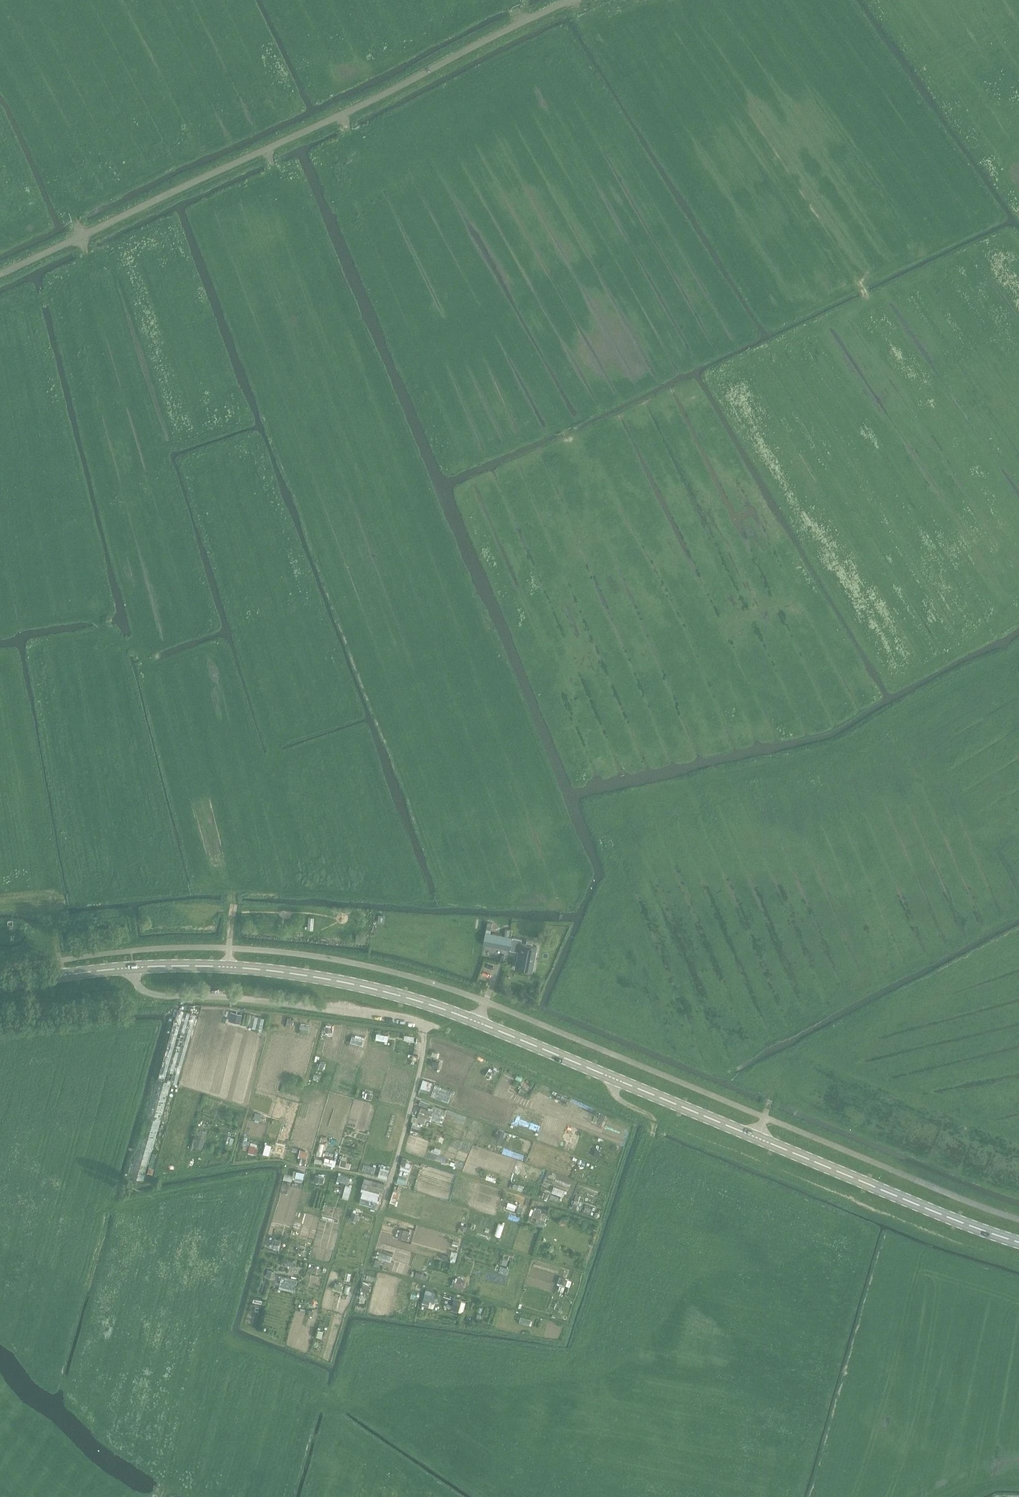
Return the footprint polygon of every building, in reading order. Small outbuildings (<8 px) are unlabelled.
[(511,950),(519,951),(516,967),(532,970),(537,946),(521,943),(521,939),(513,938),(508,937),(510,929),(506,928),(505,936),(486,932),(484,945),(511,950)] [(177,1084),(197,1014),(178,1009),(158,1079),(157,1078),(129,1177),(144,1181),(171,1082),(177,1084)] [(231,1012),(229,1019),(240,1022),(242,1015),(231,1012)] [(262,1020),(252,1017),(249,1026),(260,1029),(262,1020)] [(364,1035),(352,1031),(349,1042),(361,1045),(364,1035)] [(440,1062),(430,1060),(428,1067),(438,1070),(440,1062)] [(434,1080),(424,1078),(423,1086),(432,1088),(434,1080)] [(534,1086),(524,1084),(522,1092),(532,1094),(534,1086)] [(430,1119),(433,1110),(421,1107),(418,1117),(413,1116),(412,1121),(424,1124),(426,1118),(430,1119)] [(309,1170),(299,1168),(297,1176),(307,1178),(309,1170)] [(383,1192),(385,1183),(364,1177),(360,1191),(362,1191),(359,1203),(375,1207),(380,1191),(383,1192)] [(549,1190),(539,1188),(537,1196),(547,1198),(549,1190)] [(546,1220),(549,1210),(543,1208),(542,1210),(537,1208),(536,1210),(532,1209),(530,1215),(546,1220)]
